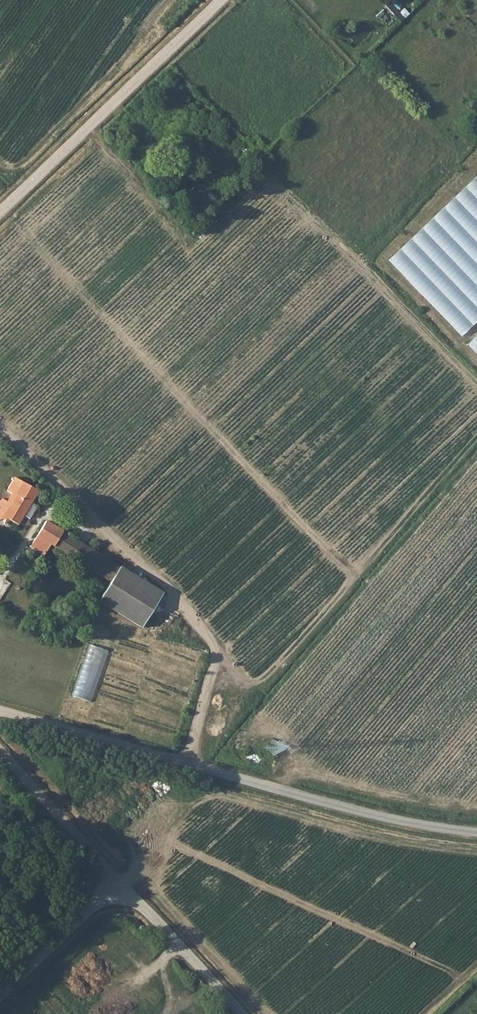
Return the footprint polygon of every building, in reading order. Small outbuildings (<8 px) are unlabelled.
[(388,260),(463,339),(476,325),(476,175),(388,260)] [(467,346),(476,356),(476,336),(467,346)] [(22,489),(25,483),(15,477),(12,483),(22,489)] [(22,489),(12,483),(7,491),(12,494),(8,502),(2,499),(0,503),(0,520),(3,518),(5,523),(12,521),(19,525),(39,491),(25,483),(22,489)] [(51,544),(55,547),(63,533),(47,522),(31,548),(46,556),(51,544)] [(63,533),(55,547),(107,577),(114,581),(121,567),(63,533)] [(119,597),(131,573),(121,567),(114,581),(108,591),(119,597)] [(165,593),(131,573),(119,597),(151,616),(165,593)] [(114,609),(119,597),(108,591),(102,601),(114,609)] [(119,597),(114,609),(145,627),(151,616),(119,597)] [(91,639),(73,700),(93,706),(112,645),(91,639)]
